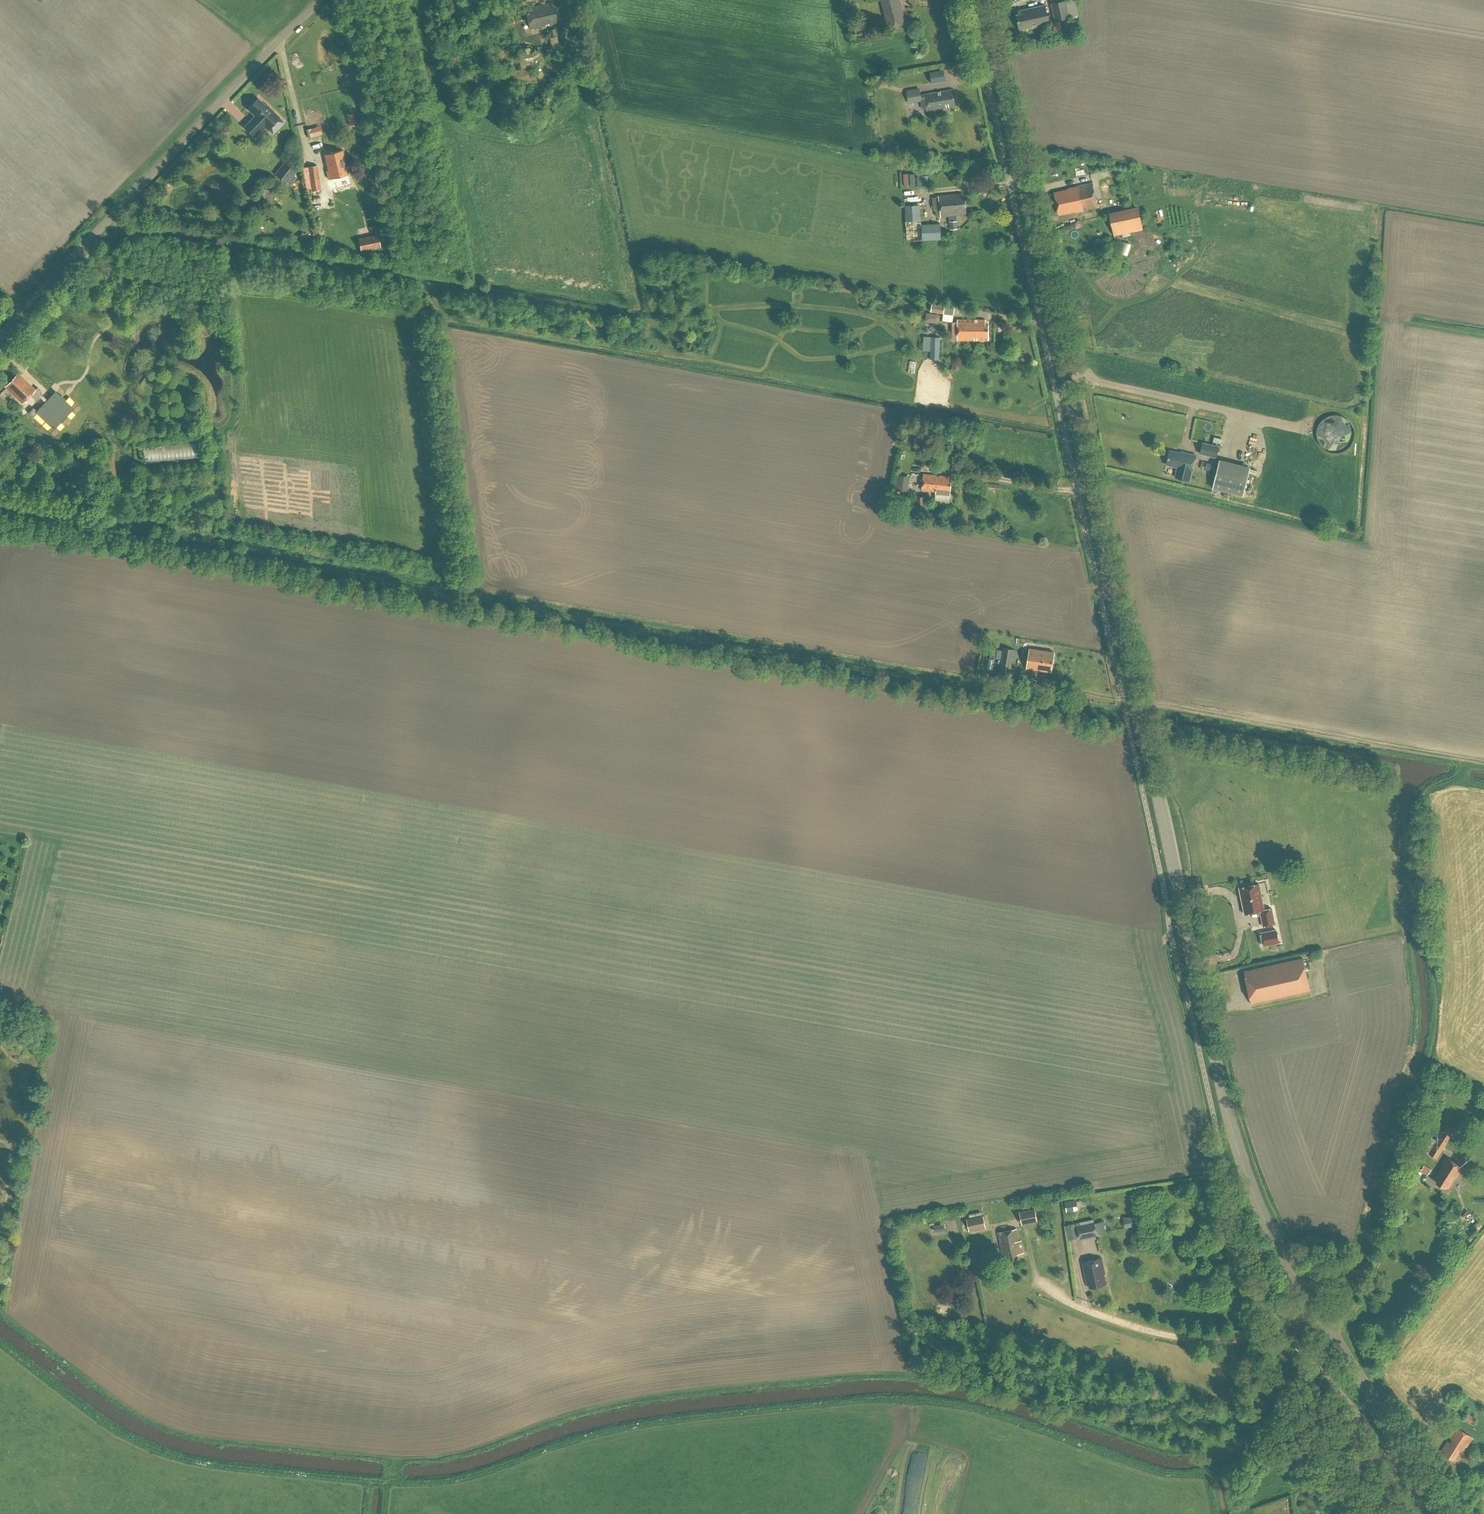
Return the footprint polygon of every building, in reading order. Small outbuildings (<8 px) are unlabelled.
[(889,27),(906,23),(901,0),(882,0),(889,27)] [(1067,0),(1051,4),(1055,21),(1071,18),(1067,0)] [(548,2),(525,7),(530,28),(556,22),(553,7),(550,8),(548,2)] [(1045,5),(1019,11),(1020,14),(1017,15),(1020,30),(1049,24),(1045,5)] [(529,57),(519,60),(520,65),(511,68),(513,77),(533,72),(529,57)] [(945,79),(943,68),(928,72),(931,83),(945,79)] [(923,94),(923,95),(919,95),(918,89),(906,91),(908,101),(923,98),(926,110),(953,104),(950,89),(923,94)] [(253,118),(244,127),(255,137),(265,127),(268,129),(280,117),(267,105),(266,106),(258,98),(248,109),(256,117),(254,119),(253,118)] [(309,137),(321,133),(319,125),(307,128),(309,137)] [(341,150),(324,154),(328,170),(345,166),(341,150)] [(284,161),(274,174),(286,183),(296,170),(284,161)] [(321,189),(317,165),(308,166),(311,190),(321,189)] [(903,185),(915,185),(915,173),(902,173),(903,185)] [(929,186),(928,176),(916,176),(917,187),(929,186)] [(1066,187),(1066,189),(1053,192),(1055,200),(1054,201),(1055,206),(1056,206),(1058,214),(1075,211),(1076,211),(1096,207),(1091,182),(1066,187)] [(282,188),(274,205),(282,209),(290,191),(282,188)] [(938,195),(938,197),(929,198),(931,211),(935,210),(936,216),(949,214),(950,229),(958,229),(958,213),(965,213),(963,197),(960,197),(960,192),(938,195)] [(940,223),(921,224),(920,211),(923,211),(923,205),(905,206),(907,250),(914,250),(913,240),(940,239),(940,223)] [(1138,206),(1109,212),(1114,235),(1143,229),(1138,206)] [(375,233),(356,239),(360,252),(379,245),(375,233)] [(334,249),(351,249),(351,241),(334,241),(334,249)] [(942,313),(941,321),(952,322),(954,307),(943,306),(944,305),(927,303),(925,311),(942,313)] [(939,322),(939,313),(925,312),(925,321),(939,322)] [(989,324),(985,324),(985,319),(957,319),(957,340),(989,341),(989,324)] [(940,345),(940,337),(931,337),(924,337),(924,351),(930,351),(931,345),(940,345)] [(13,376),(4,386),(22,403),(35,389),(19,375),(16,378),(13,376)] [(53,429),(72,407),(53,390),(34,412),(53,429)] [(1328,451),(1330,452),(1333,453),(1336,453),(1339,453),(1341,452),(1344,451),(1346,450),(1348,448),(1350,446),(1352,444),(1353,441),(1354,439),(1354,436),(1354,433),(1354,431),(1354,428),(1353,425),(1351,423),(1349,421),(1347,419),(1345,417),(1343,416),(1340,415),(1338,415),(1335,415),(1332,415),(1329,416),(1327,417),(1325,418),(1322,420),(1321,422),(1319,424),(1318,426),(1317,429),(1316,432),(1316,434),(1316,437),(1317,440),(1318,442),(1319,445),(1321,447),(1323,449),(1325,450),(1328,451)] [(175,452),(175,458),(193,456),(192,444),(197,444),(197,442),(163,444),(164,450),(169,450),(169,452),(175,452)] [(1219,446),(1203,443),(1200,454),(1216,457),(1219,446)] [(1192,471),(1196,455),(1181,451),(1181,453),(1170,450),(1166,465),(1177,467),(1175,477),(1189,480),(1192,471)] [(1230,463),(1220,460),(1213,488),(1243,495),(1249,468),(1230,463)] [(922,473),(921,488),(936,490),(935,493),(937,493),(936,496),(939,496),(939,494),(949,495),(950,479),(948,479),(948,476),(922,473)] [(910,476),(896,475),(894,490),(909,492),(910,476)] [(1029,647),(1026,667),(1050,671),(1053,651),(1029,647)] [(1014,649),(1003,648),(1000,671),(1011,672),(1014,649)] [(1259,883),(1238,887),(1244,915),(1259,912),(1262,927),(1275,924),(1272,908),(1264,910),(1259,883)] [(1276,930),(1261,933),(1263,946),(1279,943),(1276,930)] [(1303,956),(1244,970),(1251,1002),(1310,989),(1303,956)] [(1430,1152),(1437,1157),(1445,1144),(1443,1143),(1452,1127),(1446,1124),(1430,1152)] [(1446,1185),(1449,1187),(1455,1177),(1456,1177),(1463,1166),(1447,1156),(1444,1161),(1445,1161),(1434,1178),(1437,1180),(1436,1181),(1445,1187),(1446,1185)] [(1428,1173),(1432,1168),(1425,1164),(1421,1169),(1428,1173)] [(1076,1200),(1065,1201),(1066,1212),(1078,1210),(1089,1209),(1087,1198),(1076,1200)] [(1019,1211),(1022,1224),(1037,1221),(1035,1208),(1019,1211)] [(986,1227),(983,1215),(967,1218),(969,1230),(986,1227)] [(1124,1227),(1133,1227),(1134,1217),(1124,1217),(1124,1227)] [(1077,1226),(1079,1238),(1097,1234),(1094,1222),(1077,1226)] [(1066,1227),(1069,1241),(1078,1239),(1076,1225),(1066,1227)] [(1017,1252),(1024,1251),(1022,1240),(1020,1240),(1017,1228),(999,1232),(1005,1260),(1018,1258),(1017,1252)] [(1103,1257),(1083,1261),(1088,1283),(1089,1283),(1090,1287),(1107,1284),(1105,1273),(1106,1273),(1103,1257)] [(1476,1418),(1467,1413),(1463,1419),(1471,1425),(1476,1418)] [(1447,1442),(1441,1452),(1452,1459),(1454,1457),(1458,1460),(1472,1437),(1456,1427),(1449,1438),(1451,1439),(1449,1443),(1447,1442)] [(1476,1454),(1471,1451),(1468,1456),(1473,1459),(1476,1454)] [(947,1502),(947,1509),(938,1508),(938,1513),(952,1513),(952,1502),(947,1502)]
